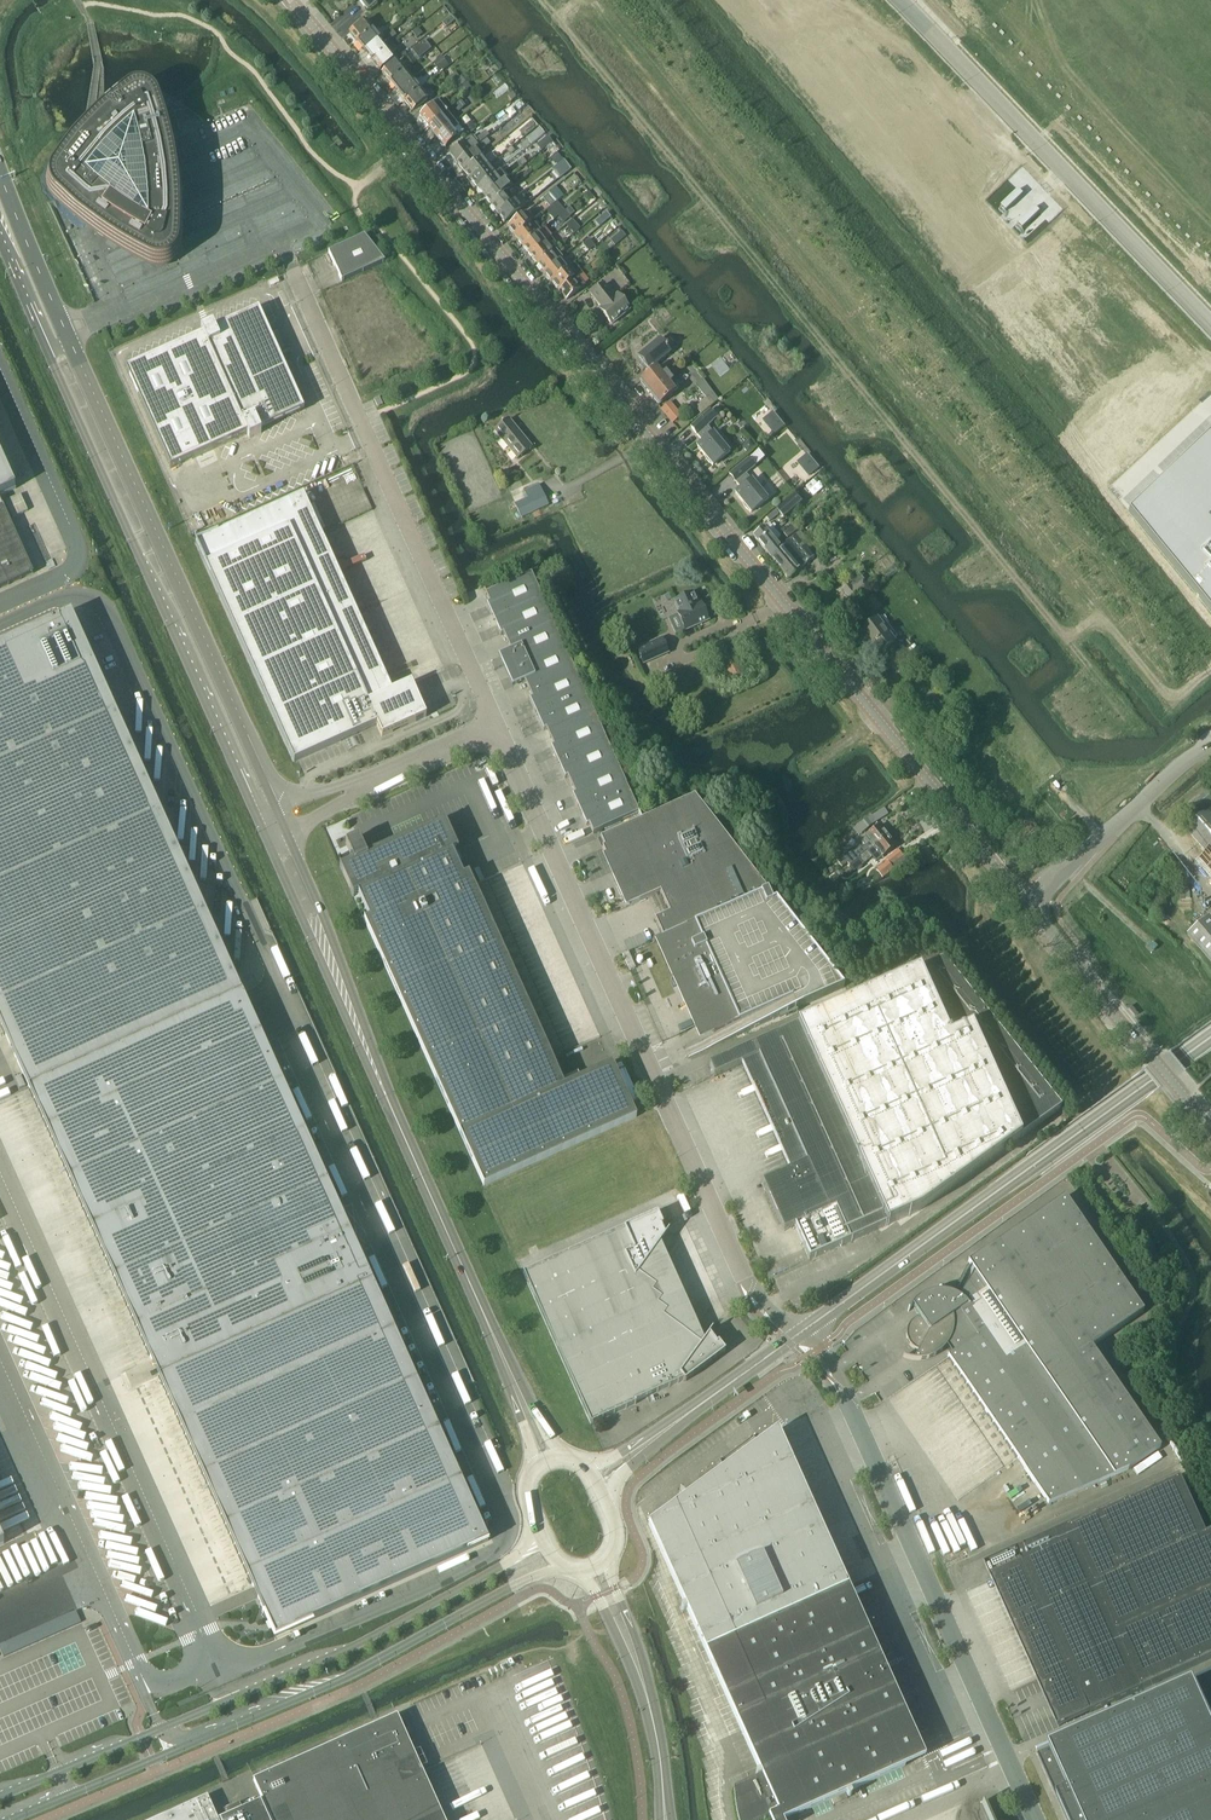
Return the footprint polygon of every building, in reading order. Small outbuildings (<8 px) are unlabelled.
[(381,0),(358,0),(367,11),(381,0)] [(451,17),(442,24),(445,29),(454,21),(451,17)] [(357,43),(372,31),(364,22),(349,33),(357,43)] [(418,28),(412,32),(417,39),(423,34),(418,28)] [(393,30),(383,37),(387,42),(396,35),(393,30)] [(364,52),(379,40),(372,31),(357,43),(364,52)] [(372,61),(386,49),(379,40),(364,52),(372,61)] [(431,49),(424,40),(411,51),(418,59),(431,49)] [(380,71),(394,59),(386,49),(372,61),(380,71)] [(441,57),(433,64),(440,73),(448,66),(441,57)] [(389,83),(404,71),(396,62),(382,74),(389,83)] [(397,93),(412,81),(404,71),(389,83),(397,93)] [(455,73),(447,79),(452,84),(459,78),(455,73)] [(456,92),(466,84),(461,78),(451,86),(456,92)] [(405,102),(419,90),(412,81),(397,93),(405,102)] [(178,164),(177,155),(176,150),(175,145),(174,141),(171,131),(170,126),(167,116),(164,108),(161,101),(160,99),(159,97),(158,95),(156,93),(154,91),(152,90),(150,88),(148,87),(146,86),(143,86),(141,85),(138,85),(136,85),(133,86),(131,86),(129,87),(126,88),(124,90),(122,91),(120,93),(119,94),(113,99),(108,104),(102,109),(90,119),(83,126),(73,137),(67,144),(50,166),(49,168),(48,170),(47,172),(46,175),(46,177),(45,180),(46,182),(46,185),(47,187),(47,189),(48,191),(50,194),(51,196),(53,197),(60,204),(66,210),(72,216),(79,221),(85,226),(92,232),(100,237),(107,242),(115,247),(123,252),(131,257),(139,261),(148,265),(150,266),(152,267),(155,268),(157,268),(160,268),(162,268),(164,267),(167,266),(169,265),(171,264),(173,263),(175,261),(177,259),(178,257),(179,255),(181,253),(181,251),(182,248),(182,246),(183,237),(183,227),(183,218),(183,209),(183,200),(182,191),(181,182),(180,173),(178,164)] [(412,112),(427,100),(419,90),(405,102),(412,112)] [(428,128),(446,114),(446,113),(438,103),(419,118),(420,118),(419,121),(422,124),(424,123),(428,128)] [(436,139),(455,124),(446,114),(428,128),(431,133),(431,135),(434,138),(436,138),(436,139)] [(470,122),(465,126),(471,133),(476,129),(470,122)] [(445,149),(463,134),(455,124),(436,139),(440,143),(439,145),(442,148),(444,148),(445,149)] [(539,128),(534,132),(539,139),(544,134),(539,128)] [(547,137),(541,142),(546,148),(552,143),(547,137)] [(457,164),(470,153),(477,147),(470,138),(450,155),(457,164)] [(490,143),(487,139),(479,146),(482,150),(490,143)] [(464,172),(481,157),(483,155),(477,147),(470,153),(457,164),(464,172)] [(557,154),(550,159),(555,165),(562,160),(557,154)] [(493,155),(487,159),(491,163),(496,159),(493,155)] [(470,180),(488,166),(481,157),(464,172),(470,180)] [(477,189),(495,175),(488,166),(470,180),(477,189)] [(483,196),(501,182),(495,175),(477,189),(483,196)] [(490,205),(507,192),(508,191),(501,182),(483,196),(490,205)] [(543,187),(539,182),(532,187),(534,190),(539,190),(543,187)] [(1017,190),(1000,207),(1005,212),(1022,195),(1017,190)] [(497,213),(514,200),(507,192),(490,205),(497,213)] [(543,200),(549,208),(556,202),(549,194),(543,200)] [(504,222),(521,208),(514,200),(497,213),(504,222)] [(553,220),(558,217),(564,211),(556,202),(546,211),(553,220)] [(1034,208),(1016,224),(1021,229),(1038,213),(1034,208)] [(564,211),(558,217),(563,223),(570,217),(569,217),(565,212),(564,211)] [(514,236),(532,222),(525,213),(507,228),(514,236)] [(606,213),(600,218),(605,223),(611,218),(606,213)] [(579,229),(572,220),(565,225),(573,234),(579,229)] [(521,246),(540,231),(532,222),(514,236),(521,246)] [(529,255),(547,240),(540,231),(521,246),(529,255)] [(621,231),(616,236),(620,241),(626,237),(621,231)] [(385,262),(364,236),(328,252),(341,282),(385,262)] [(595,246),(587,237),(581,243),(588,252),(595,246)] [(536,264),(554,249),(547,240),(529,255),(536,264)] [(543,273),(561,258),(554,249),(536,264),(543,273)] [(551,282),(569,267),(561,258),(543,273),(551,282)] [(558,291),(576,276),(569,267),(551,282),(558,291)] [(566,300),(584,286),(576,276),(558,291),(566,300)] [(629,310),(617,295),(613,298),(603,285),(590,295),(600,308),(599,310),(611,325),(629,310)] [(280,359),(278,355),(272,341),(268,331),(258,310),(215,329),(213,325),(201,330),(203,335),(125,369),(170,469),(186,461),(247,434),(249,439),(261,433),(259,429),(299,411),(300,412),(301,409),(302,406),(301,405),(280,359)] [(648,371),(670,353),(658,340),(637,357),(648,371)] [(648,393),(668,377),(665,373),(661,376),(655,369),(639,382),(648,393)] [(674,391),(668,385),(672,381),(668,377),(648,393),(658,405),(674,391)] [(718,400),(702,380),(696,384),(706,398),(695,408),(700,415),(718,400)] [(383,405),(379,397),(374,399),(377,407),(383,405)] [(681,415),(670,401),(661,409),(673,422),(681,415)] [(728,452),(707,427),(715,420),(709,413),(690,428),(702,442),(696,447),(704,456),(704,457),(705,459),(707,461),(709,463),(710,464),(711,464),(712,466),(730,452),(730,451),(728,452)] [(531,447),(509,419),(494,431),(517,459),(531,447)] [(1128,512),(1210,614),(1210,435),(1210,433),(1128,512)] [(16,489),(0,454),(0,496),(16,489)] [(766,499),(745,474),(754,467),(747,459),(729,475),(740,489),(734,494),(742,503),(743,506),(746,510),(749,511),(750,513),(768,499),(768,498),(766,499)] [(548,506),(538,485),(525,492),(528,499),(515,505),(521,518),(548,506)] [(801,503),(793,493),(775,508),(783,518),(801,503)] [(392,692),(320,534),(303,495),(195,543),(294,762),(377,725),(382,737),(426,717),(411,684),(392,692)] [(33,573),(23,551),(21,546),(2,504),(0,501),(0,588),(33,573)] [(763,528),(753,537),(771,558),(776,554),(771,548),(776,544),(773,541),(780,536),(769,523),(763,528)] [(798,529),(794,524),(783,533),(786,538),(798,529)] [(814,559),(801,544),(806,540),(799,533),(795,536),(779,548),(776,544),(771,548),(776,554),(771,558),(789,580),(814,559)] [(542,598),(531,574),(485,594),(489,603),(487,605),(491,614),(491,615),(492,615),(493,615),(495,619),(542,598)] [(870,590),(859,575),(847,584),(857,599),(870,590)] [(708,621),(700,603),(697,604),(692,593),(674,601),(679,612),(677,613),(685,631),(708,621)] [(880,607),(872,596),(863,603),(871,613),(880,607)] [(552,622),(542,598),(495,619),(497,624),(496,624),(496,625),(496,626),(500,635),(503,634),(507,642),(552,622)] [(6,1037),(29,1088),(242,993),(211,925),(207,915),(176,846),(171,836),(131,747),(71,612),(17,636),(0,644),(0,1024),(6,1037)] [(898,637),(887,623),(883,617),(878,621),(877,620),(861,632),(878,655),(894,642),(893,641),(898,637)] [(563,646),(552,622),(507,642),(511,651),(508,652),(512,661),(512,662),(513,662),(514,663),(514,662),(516,666),(563,646)] [(662,638),(636,650),(643,664),(668,653),(662,638)] [(563,646),(516,666),(515,667),(515,668),(517,667),(518,671),(518,672),(517,673),(518,674),(522,683),(525,682),(528,690),(574,669),(563,646)] [(585,693),(574,669),(528,690),(532,699),(529,700),(534,709),(534,710),(535,710),(536,710),(538,715),(585,693)] [(596,717),(585,693),(538,715),(540,719),(539,719),(539,720),(539,721),(543,731),(546,729),(550,738),(596,717)] [(606,741),(596,717),(550,738),(554,746),(551,748),(555,757),(556,758),(557,758),(559,762),(606,741)] [(617,765),(606,741),(559,762),(561,767),(560,768),(560,769),(565,778),(567,777),(571,786),(617,765)] [(628,789),(617,765),(571,786),(575,794),(572,795),(576,804),(577,805),(578,805),(579,805),(581,810),(628,789)] [(628,789),(581,810),(583,814),(582,815),(582,816),(582,817),(586,826),(589,825),(593,834),(639,813),(628,789)] [(1208,808),(1210,806),(1210,790),(1189,808),(1199,820),(1188,830),(1208,852),(1201,858),(1210,870),(1210,812),(1208,808)] [(768,891),(694,796),(641,820),(623,828),(600,838),(604,847),(602,848),(623,896),(624,897),(625,897),(626,898),(627,898),(628,898),(632,905),(660,893),(669,913),(654,920),(663,938),(663,939),(767,892),(768,891)] [(878,811),(873,816),(878,822),(883,817),(878,811)] [(869,817),(856,827),(861,833),(874,823),(869,817)] [(564,1085),(468,873),(468,874),(463,876),(452,851),(457,849),(457,850),(458,850),(444,818),(443,819),(444,820),(366,855),(358,838),(345,844),(353,861),(340,866),(340,865),(339,866),(353,897),(354,896),(353,895),(358,893),(369,918),(364,920),(364,919),(484,1186),(636,1117),(612,1064),(564,1085)] [(869,851),(887,836),(879,825),(863,839),(862,843),(865,846),(855,853),(853,851),(843,859),(847,864),(862,855),(868,850),(869,851)] [(896,846),(887,836),(869,851),(868,850),(862,855),(847,864),(849,866),(859,859),(863,864),(874,855),(875,857),(879,858),(881,856),(882,857),(896,846)] [(891,866),(903,857),(897,850),(883,862),(892,873),(895,870),(891,866)] [(843,988),(776,901),(772,902),(767,892),(663,939),(663,938),(657,940),(675,979),(699,1033),(699,1034),(700,1034),(701,1035),(702,1035),(703,1035),(704,1035),(705,1034),(712,1031),(718,1044),(843,988)] [(1208,914),(1186,934),(1210,961),(1210,918),(1208,914)] [(635,968),(628,951),(622,954),(630,971),(635,968)] [(920,1210),(1061,1109),(943,960),(709,1066),(714,1077),(741,1065),(789,1171),(769,1180),(765,1191),(780,1224),(791,1228),(794,1227),(809,1260),(920,1210)] [(242,993),(29,1088),(93,1231),(159,1378),(372,1282),(353,1239),(263,1041),(242,993)] [(1160,1448),(1091,1347),(1143,1312),(1064,1197),(967,1263),(973,1272),(959,1297),(957,1296),(954,1295),(951,1294),(948,1293),(945,1292),(942,1292),(939,1292),(936,1292),(933,1293),(930,1293),(928,1294),(925,1295),(922,1296),(920,1298),(917,1300),(915,1302),(913,1304),(911,1306),(909,1308),(908,1311),(910,1309),(911,1307),(912,1306),(919,1317),(917,1318),(915,1319),(913,1320),(911,1321),(910,1323),(908,1325),(907,1327),(907,1329),(906,1331),(906,1333),(906,1336),(906,1338),(907,1340),(908,1342),(909,1344),(910,1345),(911,1347),(913,1349),(915,1350),(916,1350),(918,1351),(914,1359),(910,1359),(906,1357),(903,1356),(903,1357),(906,1358),(908,1359),(911,1360),(914,1360),(917,1360),(920,1360),(923,1360),(926,1359),(929,1359),(932,1357),(935,1356),(937,1355),(940,1353),(942,1351),(944,1349),(946,1347),(951,1354),(947,1356),(1048,1504),(1128,1470),(1160,1448)] [(701,1344),(663,1317),(667,1311),(658,1304),(662,1299),(652,1292),(656,1287),(638,1274),(669,1230),(668,1230),(664,1235),(661,1226),(663,1225),(657,1213),(523,1273),(591,1424),(636,1404),(635,1402),(683,1380),(684,1382),(725,1351),(718,1342),(716,1344),(709,1334),(712,1329),(701,1344)] [(372,1282),(159,1378),(253,1587),(258,1598),(264,1611),(262,1612),(263,1614),(265,1613),(268,1620),(275,1636),(286,1631),(488,1541),(372,1282)] [(648,1523),(705,1650),(761,1775),(760,1773),(759,1772),(758,1772),(757,1772),(756,1772),(755,1773),(755,1774),(755,1775),(756,1777),(733,1788),(734,1795),(735,1802),(736,1809),(737,1816),(738,1819),(762,1819),(768,1817),(770,1819),(784,1819),(846,1792),(847,1795),(847,1796),(848,1796),(849,1797),(850,1796),(851,1796),(851,1795),(852,1795),(852,1794),(851,1793),(850,1790),(905,1766),(818,1572),(759,1442),(648,1523)] [(1207,1534),(1181,1476),(985,1565),(1058,1727),(1210,1659),(1210,1532),(1207,1534)] [(0,1643),(0,1649),(3,1655),(82,1621),(79,1615),(77,1609),(0,1643)] [(1037,1752),(1038,1754),(1037,1754),(1067,1819),(1210,1819),(1210,1674),(1037,1752)] [(271,1819),(444,1819),(397,1715),(253,1780),(262,1801),(271,1819)] [(207,1796),(154,1819),(218,1819),(207,1796)] [(262,1801),(242,1810),(239,1802),(225,1808),(229,1816),(219,1819),(271,1819),(262,1801)]
